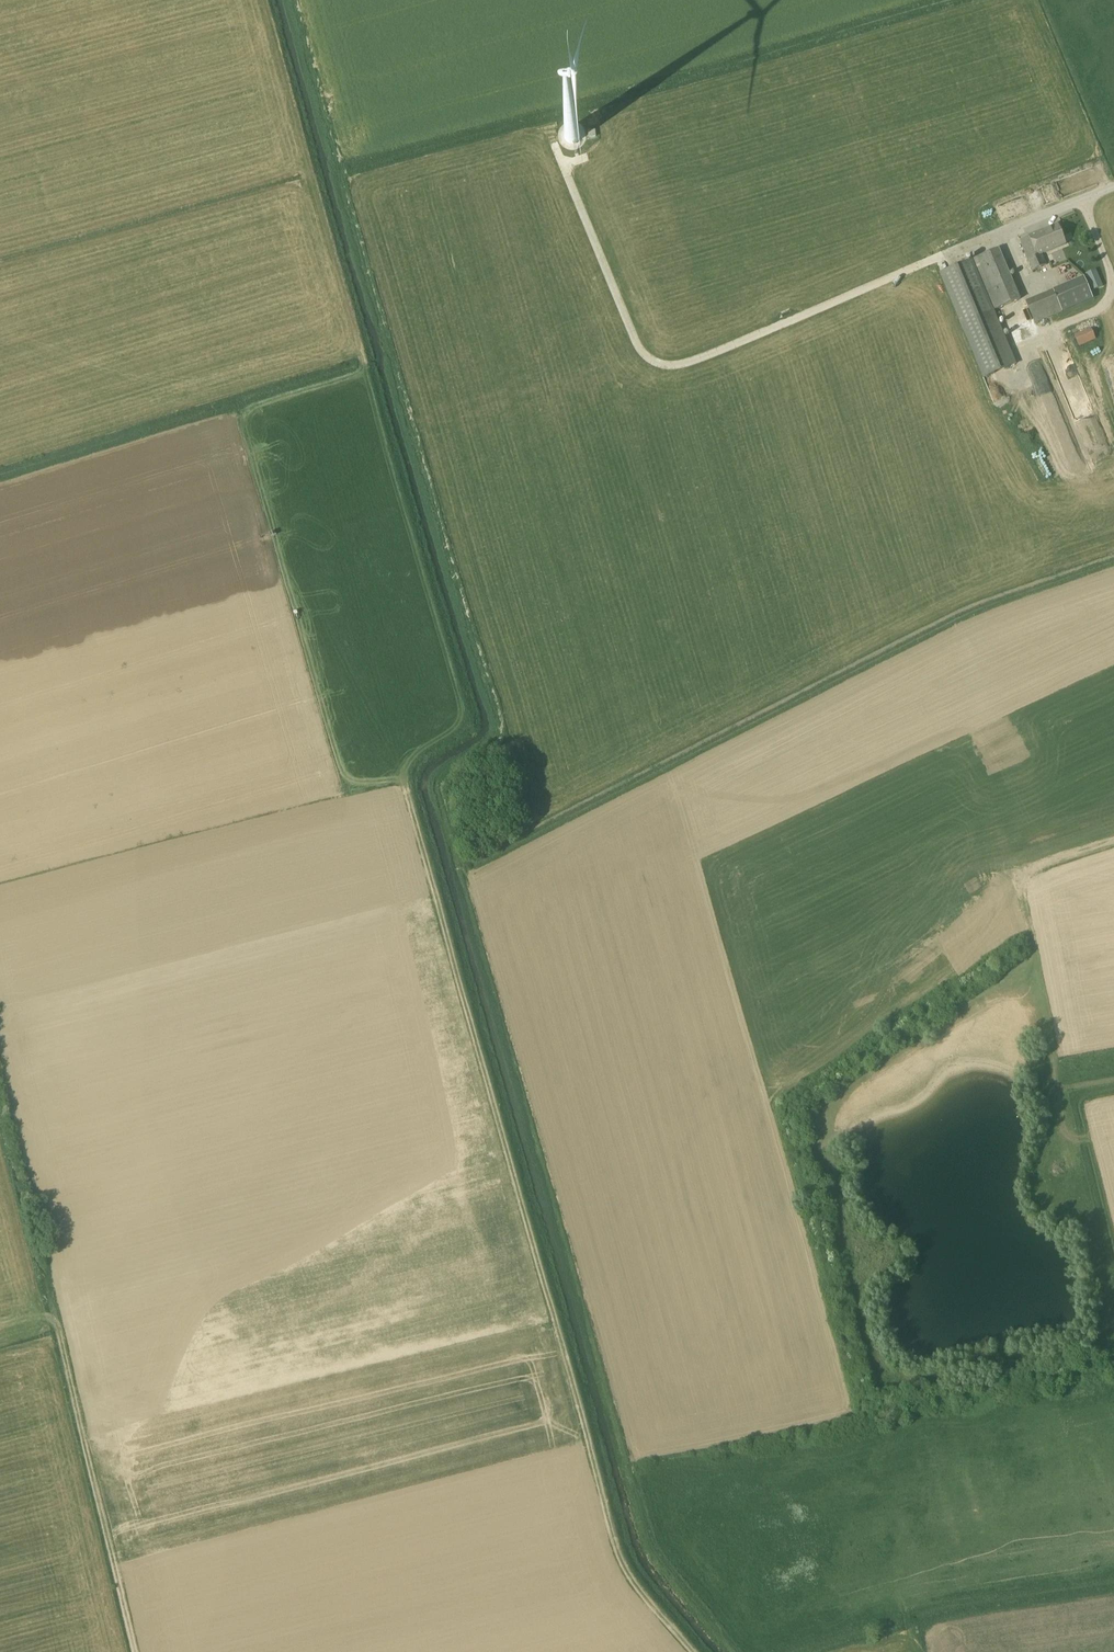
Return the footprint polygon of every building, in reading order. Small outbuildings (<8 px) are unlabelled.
[(602,122),(564,128),(566,142),(604,136),(602,122)] [(1047,265),(1042,254),(1066,244),(1058,225),(1020,240),(1032,271),(1047,265)] [(1017,365),(995,311),(1021,300),(999,249),(972,260),(972,259),(939,274),(960,325),(983,379),(1017,365)] [(1035,324),(1093,299),(1084,277),(1026,302),(1035,324)] [(1075,335),(1080,347),(1096,340),(1091,328),(1075,335)]
